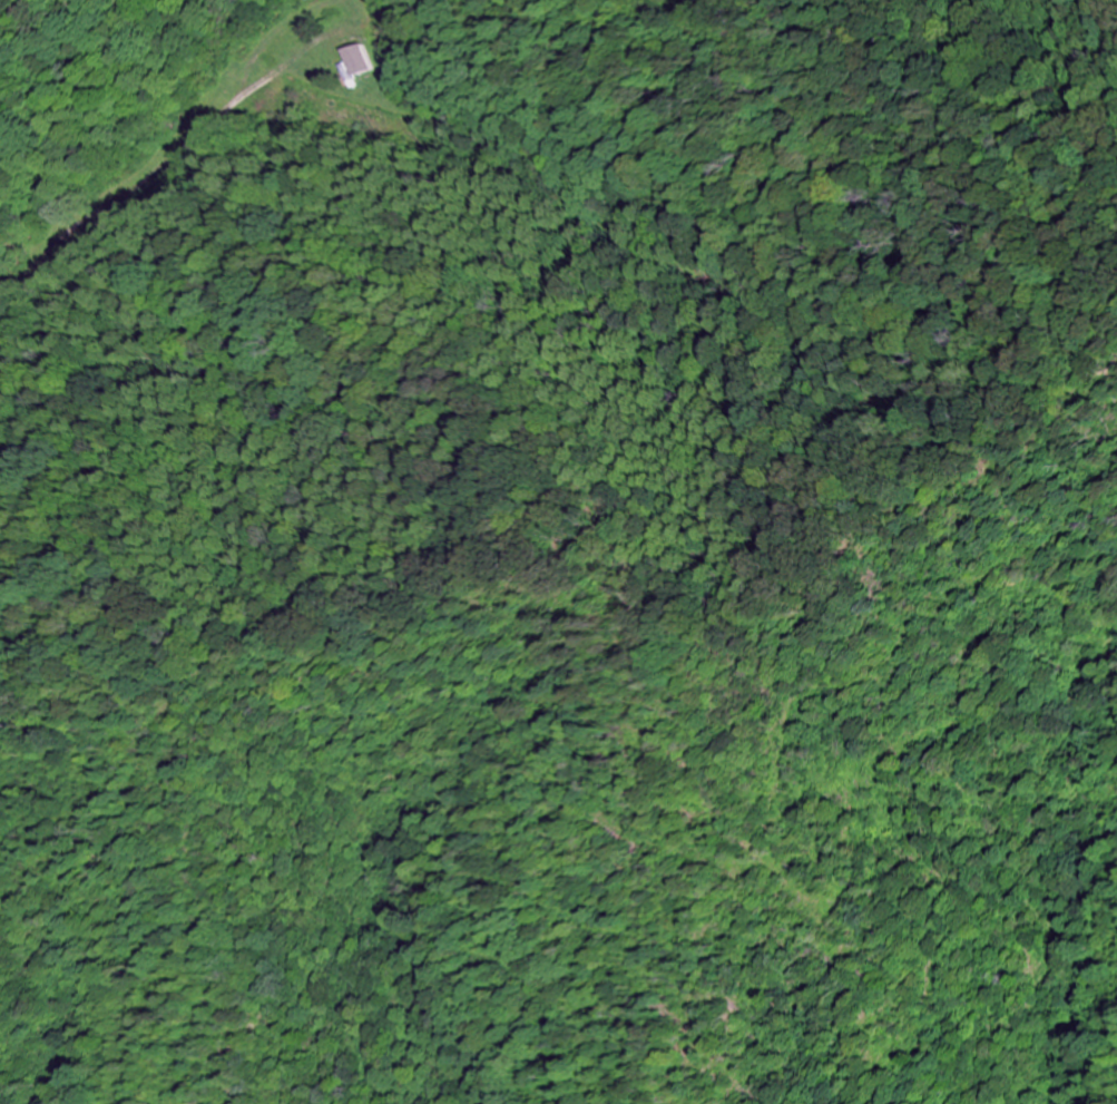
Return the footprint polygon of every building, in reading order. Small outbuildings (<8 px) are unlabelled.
[(375,71),(367,46),(348,52),(356,77),(375,71)]
